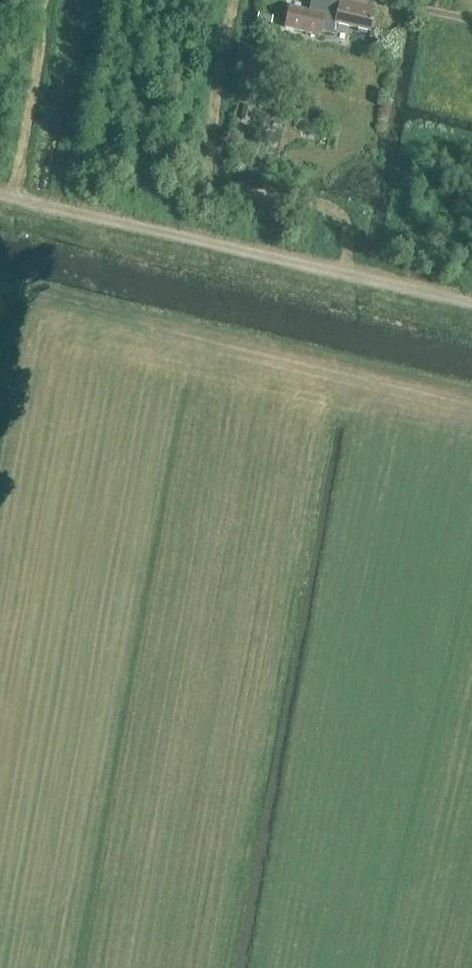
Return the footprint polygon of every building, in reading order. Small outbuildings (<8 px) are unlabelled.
[(308,11),(288,7),(283,29),(320,37),(321,33),(334,36),(336,26),(370,33),(374,13),(371,12),(372,8),(340,1),(340,0),(311,0),(308,11)]
